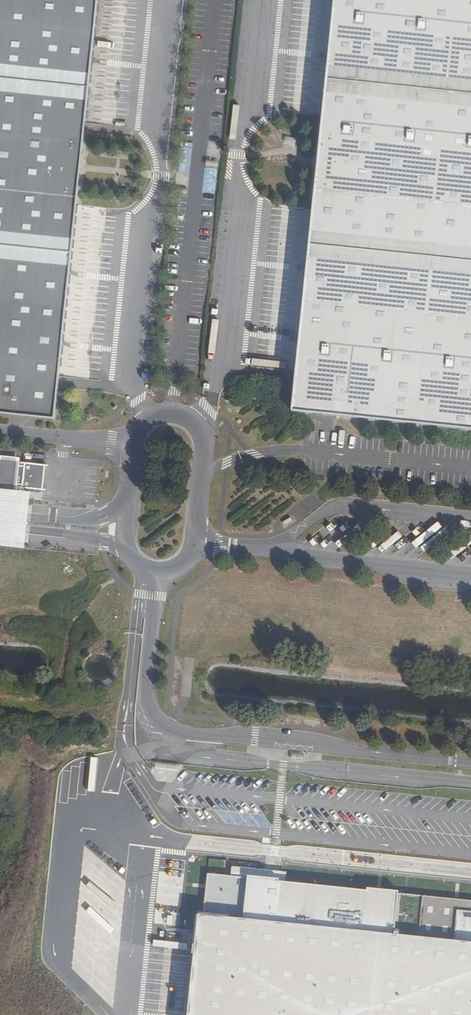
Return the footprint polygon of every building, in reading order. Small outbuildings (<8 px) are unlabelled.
[(68,421),(111,0),(0,0),(0,414),(68,421)] [(302,415),(470,432),(470,0),(344,0),(302,415)] [(22,488),(46,491),(49,464),(2,458),(0,472),(0,493),(21,495),(22,488)] [(202,867),(187,1014),(470,1014),(470,894),(202,867)]
